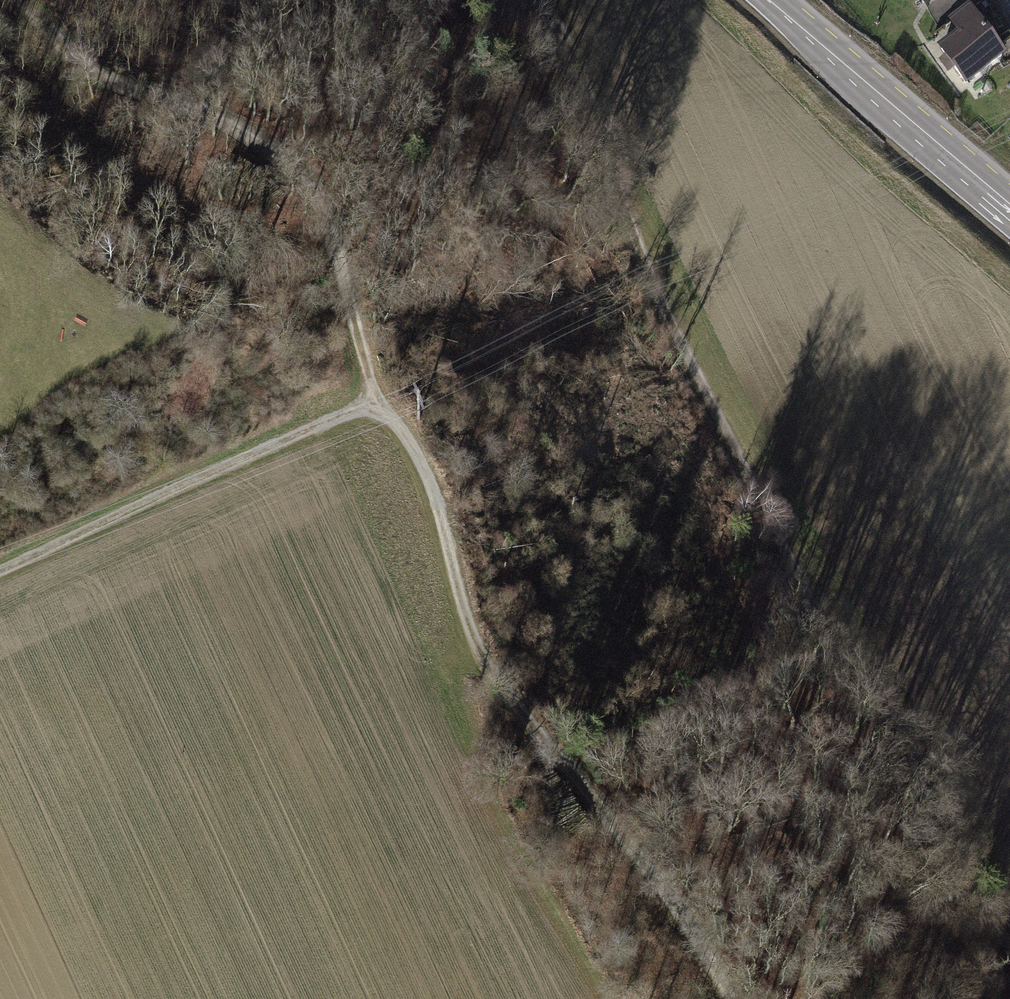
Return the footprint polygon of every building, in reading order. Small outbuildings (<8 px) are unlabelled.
[(983,20),(942,49),(967,84),(1007,55),(983,20)]
